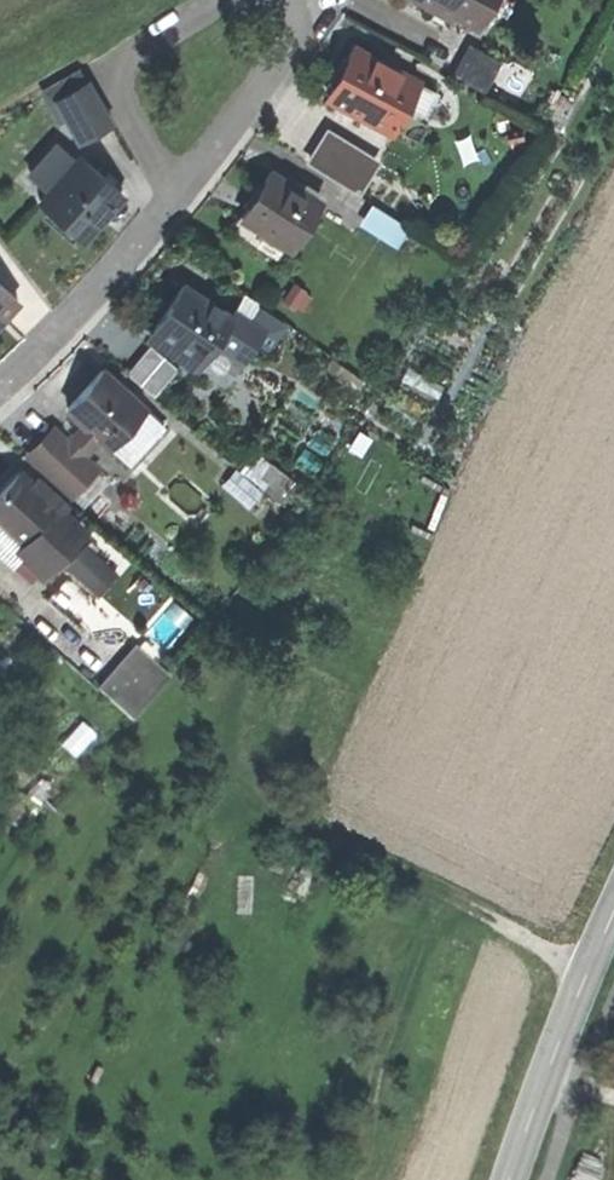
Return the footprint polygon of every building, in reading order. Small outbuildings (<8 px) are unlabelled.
[(435,9),(438,4),(480,26),(494,0),(417,0),(435,9)] [(469,42),(452,75),(485,92),(502,59),(469,42)] [(354,46),(328,95),(392,130),(419,81),(354,46)] [(66,115),(79,139),(114,120),(84,65),(43,88),(60,119),(66,115)] [(310,156),(364,188),(384,154),(329,123),(310,156)] [(51,190),(79,157),(57,138),(29,171),(51,190)] [(51,190),(41,203),(82,237),(120,191),(79,157),(51,190)] [(270,171),(242,217),(293,248),(321,202),(270,171)] [(374,198),(362,217),(399,239),(410,220),(374,198)] [(298,273),(284,291),(299,303),(314,285),(298,273)] [(17,298),(0,284),(0,318),(17,298)] [(183,287),(155,329),(178,344),(173,351),(199,367),(216,340),(231,318),(228,316),(183,287)] [(290,316),(250,288),(240,302),(280,330),(290,316)] [(232,309),(228,316),(231,318),(216,340),(245,359),(264,330),(232,309)] [(131,367),(160,391),(183,363),(154,339),(131,367)] [(102,369),(68,407),(81,419),(71,429),(90,446),(100,436),(111,446),(146,408),(102,369)] [(90,446),(71,429),(58,416),(27,449),(75,494),(106,461),(90,446)] [(258,445),(243,466),(287,498),(302,477),(258,445)] [(11,555),(19,546),(47,571),(90,523),(69,504),(74,499),(39,469),(35,473),(25,464),(0,492),(0,545),(11,555)] [(89,539),(69,564),(94,585),(114,560),(89,539)] [(148,582),(148,591),(159,592),(160,583),(148,582)] [(18,620),(6,633),(17,643),(29,629),(18,620)] [(134,657),(101,694),(132,722),(165,684),(134,657)] [(0,796),(0,809),(19,824),(38,800),(13,780),(0,796)]
